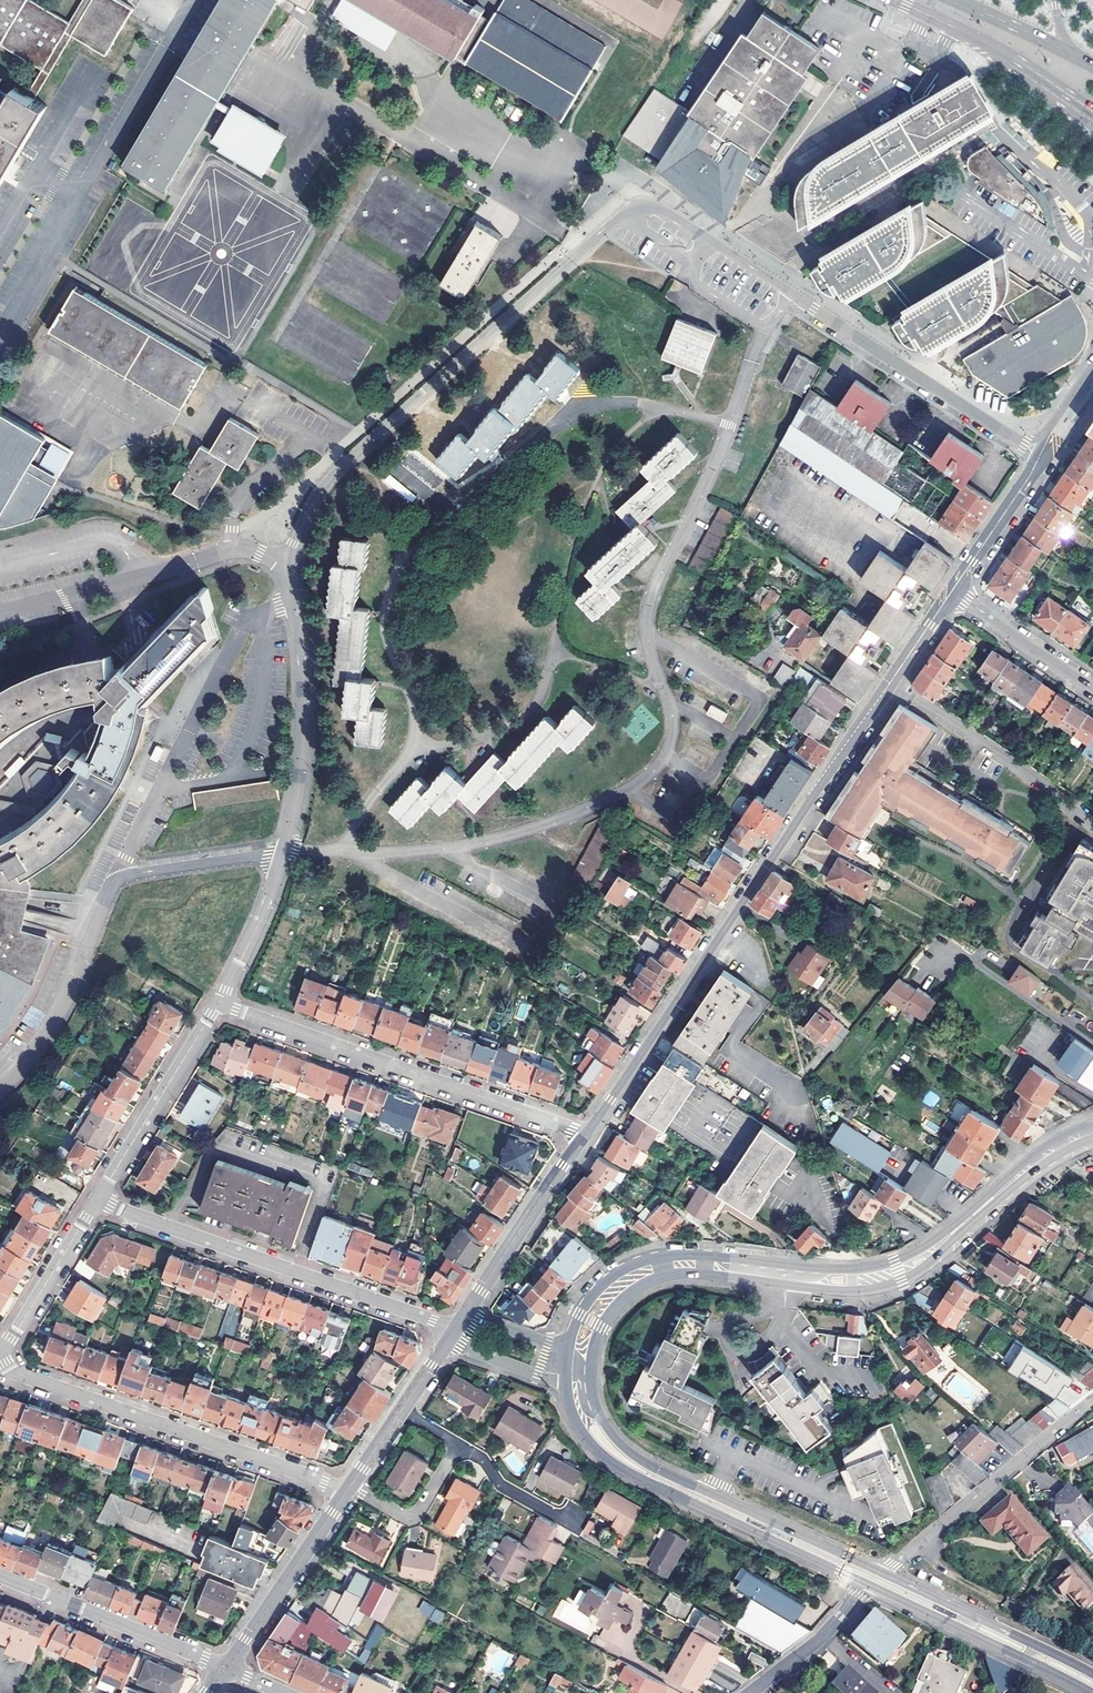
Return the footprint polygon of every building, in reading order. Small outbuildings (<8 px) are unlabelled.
[(49,108),(37,100),(75,36),(108,55),(136,9),(121,0),(85,0),(72,22),(34,0),(0,0),(0,44),(44,70),(28,95),(17,88),(12,97),(0,90),(0,189),(49,108)] [(279,0),(219,0),(199,34),(195,41),(122,162),(166,188),(216,105),(229,113),(228,116),(214,139),(223,145),(221,148),(237,158),(264,174),(281,145),(287,134),(269,124),(255,116),(234,103),(232,107),(219,100),(279,0)] [(308,12),(315,0),(288,0),(308,12)] [(398,24),(462,62),(488,18),(483,15),(486,9),(477,4),(473,10),(456,0),(358,0),(398,24)] [(467,62),(564,121),(595,69),(594,69),(608,47),(529,0),(505,0),(498,11),(497,11),(467,62)] [(691,189),(720,208),(726,199),(740,179),(744,173),(760,183),(761,184),(765,179),(768,174),(772,167),(770,166),(763,161),(756,157),(800,91),(807,81),(811,75),(806,72),(822,48),(766,10),(750,34),(745,31),(690,112),(655,88),(624,136),(666,164),(670,166),(682,175),(678,182),(682,185),(690,190),(691,189)] [(919,103),(900,114),(923,152),(980,119),(986,115),(997,109),(975,71),(963,78),(957,81),(928,98),(919,103)] [(485,87),(470,78),(465,88),(480,96),(485,87)] [(506,99),(491,90),(485,100),(500,108),(506,99)] [(528,112),(513,103),(507,113),(522,121),(528,112)] [(796,207),(799,226),(813,217),(879,178),(889,172),(895,169),(923,152),(900,114),(872,132),(867,135),(858,140),(817,165),(811,169),(807,172),(804,175),(800,180),(797,185),(796,188),(795,192),(795,199),(796,207)] [(548,124),(533,115),(528,125),(543,134),(548,124)] [(1038,190),(1003,155),(998,157),(986,145),(977,150),(973,153),(970,157),(969,160),(968,164),(970,168),(973,170),(979,175),(981,176),(979,181),(1018,207),(1049,227),(1054,225),(1054,219),(1051,213),(1048,205),(1046,201),(1038,190)] [(912,205),(910,206),(909,206),(895,214),(846,244),(823,257),(827,264),(824,266),(823,262),(814,267),(822,283),(825,287),(830,289),(834,291),(839,292),(834,282),(835,281),(837,280),(846,296),(858,289),(885,273),(903,262),(915,255),(947,237),(953,234),(929,218),(928,208),(926,197),(917,202),(912,205)] [(478,221),(441,282),(468,298),(504,236),(478,221)] [(923,348),(925,352),(934,345),(949,337),(953,334),(985,315),(993,309),(1029,290),(1034,287),(1008,270),(1007,258),(1006,251),(1000,254),(991,259),(912,307),(902,313),(906,319),(905,320),(904,321),(902,318),(895,322),(893,323),(903,338),(907,342),(911,344),(915,346),(919,347),(914,338),(915,337),(916,336),(923,348)] [(1038,285),(1034,287),(1029,290),(993,309),(1004,317),(1015,324),(1017,323),(1019,325),(1063,300),(1038,285)] [(187,411),(212,369),(79,289),(53,331),(102,360),(100,363),(159,398),(160,395),(187,411)] [(1087,326),(1086,319),(1082,311),(1077,302),(1073,294),(1069,297),(1063,300),(1019,325),(1017,323),(1015,324),(1004,317),(1001,322),(1002,324),(1004,327),(1007,333),(964,359),(973,374),(1009,398),(1077,357),(1083,347),(1086,340),(1088,332),(1087,326)] [(717,333),(678,318),(663,357),(677,363),(679,364),(701,373),(717,333)] [(478,428),(478,429),(476,431),(475,433),(469,440),(461,433),(459,433),(457,438),(454,438),(452,443),(450,443),(448,448),(445,448),(443,454),(441,454),(439,459),(438,460),(458,477),(459,476),(464,473),(464,471),(469,468),(468,466),(473,463),(473,460),(478,458),(477,455),(482,452),(489,458),(493,461),(496,457),(500,453),(499,448),(500,448),(499,445),(504,442),(504,440),(509,437),(508,435),(512,432),(514,433),(515,432),(520,429),(519,427),(524,424),(524,421),(529,419),(528,416),(533,413),(533,411),(538,408),(537,406),(542,403),(541,400),(546,397),(546,395),(551,391),(558,397),(562,400),(565,396),(569,392),(568,388),(569,387),(568,385),(573,382),(572,379),(577,377),(577,374),(582,371),(581,368),(561,351),(561,352),(558,352),(556,357),(554,357),(552,362),(549,362),(548,367),(545,370),(544,372),(538,379),(530,372),(530,373),(527,373),(525,378),(522,378),(521,383),(518,383),(516,388),(514,388),(512,394),(509,394),(507,399),(505,399),(502,406),(500,409),(497,406),(496,407),(494,407),(492,412),(489,412),(487,418),(485,418),(483,423),(480,423),(478,428)] [(783,385),(806,397),(810,389),(822,367),(798,354),(783,385)] [(853,383),(838,407),(874,431),(890,407),(892,403),(856,379),(853,383)] [(806,397),(781,443),(895,519),(901,511),(908,500),(883,483),(899,459),(904,451),(874,431),(838,407),(810,389),(806,397)] [(3,527),(11,525),(23,521),(36,517),(38,516),(59,480),(60,478),(74,456),(53,444),(40,467),(33,463),(46,441),(9,420),(0,414),(0,527),(3,527)] [(202,447),(174,493),(184,499),(199,508),(227,463),(238,469),(245,458),(259,435),(258,434),(234,420),(231,418),(210,452),(202,447)] [(647,465),(644,467),(654,477),(618,510),(625,517),(628,521),(634,528),(632,532),(629,532),(627,537),(624,537),(622,542),(619,542),(617,546),(614,546),(612,551),(609,551),(607,556),(604,556),(602,560),(599,560),(597,565),(594,565),(591,569),(589,571),(597,580),(595,585),(592,585),(590,590),(587,590),(585,594),(582,594),(580,599),(579,600),(596,619),(597,618),(602,616),(602,613),(607,611),(607,609),(612,607),(612,604),(617,602),(617,600),(623,598),(623,595),(624,594),(623,593),(616,585),(616,586),(614,584),(616,582),(618,581),(619,580),(624,577),(624,575),(629,573),(629,570),(635,568),(634,566),(639,564),(639,561),(645,559),(645,556),(650,554),(649,552),(655,550),(654,547),(660,545),(660,543),(661,541),(653,532),(653,533),(651,531),(651,530),(643,522),(646,520),(652,514),(679,490),(678,488),(670,479),(671,478),(673,476),(674,475),(680,473),(680,470),(685,468),(685,465),(690,463),(690,461),(695,459),(695,456),(700,454),(700,452),(701,451),(683,432),(682,432),(680,432),(677,437),(675,437),(673,442),(670,441),(667,446),(665,446),(662,451),(660,450),(657,456),(654,455),(652,460),(650,460),(647,465)] [(939,464),(958,477),(967,483),(982,461),(986,456),(950,432),(947,436),(931,459),(939,464)] [(1092,487),(1092,434),(1083,449),(1068,471),(1092,487)] [(903,456),(913,460),(917,450),(907,446),(903,456)] [(899,459),(883,483),(908,500),(913,503),(928,480),(899,459)] [(1075,513),(1077,515),(1084,506),(1081,504),(1092,487),(1068,471),(1051,497),(1075,513)] [(391,474),(385,479),(413,501),(418,496),(391,474)] [(993,500),(967,483),(958,477),(954,482),(963,488),(956,499),(984,517),(986,514),(994,501),(993,500)] [(1036,518),(1061,534),(1075,513),(1051,497),(1036,518)] [(984,517),(956,499),(940,522),(968,541),(971,537),(978,525),(984,517)] [(721,508),(689,568),(706,577),(738,517),(721,508)] [(1024,536),(1043,549),(1050,553),(1062,535),(1061,534),(1036,518),(1024,536)] [(1010,557),(1029,570),(1043,549),(1024,536),(1010,557)] [(335,682),(335,685),(348,686),(346,688),(348,693),(346,694),(347,700),(345,701),(346,706),(344,708),(346,713),(345,715),(358,717),(359,722),(357,723),(358,729),(356,730),(357,735),(355,737),(357,742),(357,743),(382,747),(382,745),(385,740),(383,739),(386,734),(384,732),(386,727),(385,725),(387,720),(385,718),(388,713),(386,712),(387,710),(372,708),(373,703),(375,698),(374,696),(376,691),(374,689),(376,686),(377,684),(376,683),(376,680),(376,679),(361,678),(362,671),(365,667),(363,665),(366,660),(364,658),(366,653),(365,652),(367,646),(366,645),(368,640),(366,638),(369,633),(367,631),(370,626),(368,624),(371,620),(369,618),(370,616),(371,614),(372,613),(370,611),(370,610),(370,609),(355,607),(356,601),(359,596),(357,595),(360,589),(358,587),(361,582),(359,581),(362,575),(360,574),(362,569),(366,569),(366,568),(368,563),(367,561),(369,556),(367,554),(370,549),(368,547),(371,543),(369,541),(369,540),(344,537),(344,538),(342,539),(343,544),(341,546),(342,551),(340,552),(341,559),(341,564),(335,563),(335,565),(333,566),(334,571),(332,572),(333,578),(331,579),(333,585),(330,586),(332,591),(330,593),(331,598),(329,599),(330,605),(328,606),(329,612),(329,614),(341,615),(343,621),(341,623),(342,628),(340,630),(341,635),(339,636),(340,642),(338,643),(339,649),(337,650),(338,655),(336,657),(338,662),(336,664),(337,669),(335,670),(336,675),(334,677),(335,682)] [(852,653),(833,681),(861,699),(879,671),(867,664),(870,660),(871,658),(872,656),(877,659),(886,646),(881,643),(886,636),(898,643),(916,615),(905,608),(907,604),(908,602),(910,600),(914,603),(923,590),(918,587),(923,579),(935,587),(944,574),(948,568),(950,564),(954,559),(927,541),(923,547),(908,569),(919,577),(915,584),(910,581),(906,585),(900,581),(898,585),(904,589),(901,594),(906,597),(901,605),(889,598),(870,625),(882,633),(877,640),(873,637),(869,642),(862,637),(860,641),(866,646),(863,650),(868,654),(864,661),(852,653)] [(881,552),(862,580),(889,598),(898,585),(900,581),(908,569),(881,552)] [(1029,570),(1010,557),(1000,572),(991,586),(1012,600),(1031,571),(1029,570)] [(4,1019),(19,995),(34,965),(45,934),(3,921),(4,916),(5,912),(6,909),(7,902),(18,905),(20,896),(21,892),(23,884),(19,876),(27,871),(43,861),(57,851),(71,839),(89,821),(106,799),(118,780),(131,752),(140,727),(145,704),(151,699),(179,668),(209,637),(215,636),(210,610),(211,609),(207,588),(206,585),(200,585),(162,624),(120,668),(119,667),(113,667),(111,654),(86,660),(78,661),(67,663),(52,667),(28,677),(7,689),(0,693),(0,744),(3,742),(20,729),(39,717),(55,710),(75,702),(84,700),(92,699),(94,716),(95,723),(101,726),(94,746),(84,763),(76,760),(76,762),(65,757),(55,767),(62,773),(67,767),(72,769),(71,771),(74,773),(62,788),(48,804),(33,817),(14,830),(0,839),(0,1024),(4,1019)] [(760,607),(771,590),(766,587),(755,604),(760,607)] [(771,590),(760,607),(768,612),(779,596),(771,590)] [(1036,618),(1055,630),(1068,609),(1050,597),(1046,603),(1042,600),(1039,605),(1042,607),(1036,618)] [(870,625),(843,608),(836,618),(829,628),(824,636),(852,653),(860,641),(862,637),(870,625)] [(797,653),(806,659),(822,634),(808,625),(813,618),(801,609),(792,609),(786,617),(795,623),(786,634),(785,633),(784,634),(774,637),(782,648),(794,657),(797,653)] [(1068,609),(1055,630),(1075,645),(1089,624),(1068,609)] [(829,628),(836,618),(833,616),(831,619),(828,617),(823,624),(829,628)] [(957,667),(966,654),(971,646),(972,644),(951,629),(935,652),(956,667),(957,667)] [(976,650),(971,646),(966,654),(970,658),(976,650)] [(993,649),(979,668),(996,680),(1009,661),(993,649)] [(924,669),(945,683),(956,667),(935,652),(930,660),(924,669)] [(1010,692),(1025,671),(1009,661),(996,680),(995,682),(1010,692)] [(783,665),(774,680),(787,688),(793,678),(797,673),(783,665)] [(810,689),(808,693),(813,697),(808,703),(832,719),(848,697),(801,667),(797,673),(793,678),(810,689)] [(920,675),(913,685),(933,699),(945,683),(924,669),(920,675)] [(1026,703),(1029,699),(1041,682),(1025,671),(1010,692),(1026,703)] [(1029,699),(1046,711),(1058,693),(1041,682),(1029,699)] [(813,697),(808,693),(803,700),(808,703),(813,697)] [(1058,727),(1061,723),(1074,704),(1058,693),(1046,711),(1045,712),(1051,717),(1045,725),(1053,730),(1056,726),(1058,727)] [(832,719),(808,703),(803,700),(790,720),(811,733),(820,738),(832,719)] [(706,714),(723,723),(728,713),(710,704),(706,714)] [(1075,733),(1088,714),(1074,704),(1061,723),(1075,733)] [(885,734),(903,708),(899,705),(882,732),(885,734)] [(391,810),(390,811),(398,817),(400,820),(410,828),(410,827),(415,825),(415,822),(420,820),(420,817),(425,815),(424,812),(429,810),(429,807),(434,805),(443,813),(445,811),(449,809),(449,807),(450,806),(454,804),(454,802),(459,799),(459,797),(462,800),(476,813),(501,786),(508,778),(519,788),(521,786),(526,784),(525,781),(531,779),(530,777),(535,774),(534,771),(540,769),(539,766),(544,764),(544,761),(549,759),(549,756),(553,754),(553,751),(558,749),(558,746),(563,743),(572,752),(574,749),(578,747),(578,745),(583,742),(582,740),(588,737),(587,735),(592,732),(592,730),(597,727),(597,725),(597,724),(589,716),(588,716),(586,715),(586,714),(578,706),(577,707),(575,707),(573,712),(570,712),(568,717),(566,717),(563,722),(559,727),(557,725),(558,725),(549,717),(547,718),(545,718),(543,723),(540,723),(538,729),(536,728),(534,734),(531,734),(529,739),(527,738),(524,744),(522,744),(520,749),(517,749),(516,754),(513,754),(511,758),(506,763),(495,753),(492,757),(467,784),(466,784),(449,768),(448,769),(446,769),(444,774),(441,774),(439,779),(437,779),(435,784),(430,789),(420,778),(418,780),(416,780),(414,785),(412,785),(410,790),(407,790),(405,795),(402,795),(401,800),(398,800),(396,805),(393,805),(391,810)] [(1007,875),(1032,838),(1000,816),(998,819),(992,815),(994,812),(917,761),(937,730),(903,708),(885,734),(877,746),(867,762),(860,773),(850,788),(881,809),(885,802),(894,807),(897,803),(911,812),(928,824),(947,835),(964,847),(977,855),(994,866),(1007,875)] [(1088,714),(1075,733),(1070,740),(1078,746),(1082,738),(1089,743),(1092,737),(1092,717),(1088,714)] [(774,723),(767,718),(756,735),(766,741),(768,738),(765,736),(774,723)] [(792,758),(806,767),(811,760),(818,765),(829,748),(831,746),(820,738),(811,733),(809,738),(803,734),(789,756),(792,758)] [(1089,743),(1084,750),(1092,757),(1092,737),(1089,743)] [(863,760),(867,762),(877,746),(874,744),(863,760)] [(1079,757),(1092,766),(1092,757),(1084,750),(1079,757)] [(792,758),(785,768),(778,779),(764,799),(786,814),(795,800),(809,780),(814,772),(806,767),(792,758)] [(773,776),(778,779),(785,768),(780,765),(773,776)] [(738,771),(733,779),(748,789),(753,781),(738,771)] [(856,771),(826,816),(831,819),(842,801),(847,794),(850,788),(860,773),(856,771)] [(275,782),(193,792),(193,794),(195,807),(195,808),(207,807),(277,798),(275,782)] [(881,809),(850,788),(847,794),(842,801),(873,821),(881,809)] [(193,794),(173,797),(175,810),(195,807),(193,794)] [(760,830),(771,836),(778,826),(786,814),(764,799),(758,795),(743,818),(760,830)] [(842,801),(831,819),(840,824),(866,839),(872,828),(870,827),(873,821),(842,801)] [(928,824),(911,812),(908,816),(926,828),(928,824)] [(602,818),(569,878),(586,888),(619,827),(602,818)] [(735,829),(725,844),(744,856),(760,830),(743,818),(742,818),(735,829)] [(866,839),(840,824),(834,834),(830,841),(854,855),(859,847),(869,852),(874,844),(866,839)] [(964,847),(947,835),(944,839),(961,850),(964,847)] [(711,867),(733,881),(744,865),(750,869),(754,862),(744,856),(725,844),(721,852),(724,854),(716,866),(713,864),(711,867)] [(1082,846),(1075,859),(1066,855),(1044,894),(1055,900),(1080,914),(1089,920),(1092,914),(1092,915),(1092,852),(1082,846)] [(709,862),(713,864),(716,866),(724,854),(721,852),(718,850),(709,862)] [(994,866),(977,855),(974,859),(991,870),(994,866)] [(692,857),(689,862),(700,869),(703,864),(692,857)] [(842,857),(829,877),(863,898),(875,877),(842,857)] [(713,871),(698,893),(710,901),(718,906),(730,888),(732,889),(736,884),(733,882),(732,883),(713,871)] [(776,871),(764,888),(782,901),(785,903),(796,886),(776,871)] [(607,896),(619,903),(619,902),(627,907),(632,898),(625,894),(633,881),(621,874),(612,888),(607,896)] [(598,880),(594,887),(607,896),(612,888),(598,880)] [(698,893),(681,882),(668,903),(691,918),(697,909),(702,913),(710,901),(698,893)] [(754,904),(771,916),(777,907),(782,901),(764,888),(754,904)] [(835,915),(845,900),(832,892),(823,908),(835,915)] [(976,902),(962,894),(960,899),(973,906),(976,902)] [(1080,914),(1055,900),(1044,918),(1069,932),(1080,914)] [(777,907),(781,909),(786,912),(790,906),(785,903),(782,901),(777,907)] [(879,917),(882,910),(871,905),(868,912),(879,917)] [(883,911),(879,919),(892,926),(897,918),(883,911)] [(1036,914),(1016,949),(1049,968),(1057,954),(1061,956),(1068,945),(1074,935),(1069,932),(1044,918),(1036,914)] [(680,918),(669,933),(691,948),(703,930),(698,927),(697,929),(680,918)] [(810,921),(806,927),(814,933),(819,926),(810,921)] [(1078,937),(1074,935),(1068,945),(1072,947),(1078,937)] [(638,945),(652,954),(673,967),(680,972),(682,969),(694,951),(673,938),(663,953),(661,952),(660,953),(640,941),(638,945)] [(799,960),(797,959),(790,969),(812,985),(831,958),(813,946),(810,944),(804,954),(799,960)] [(639,976),(658,989),(673,967),(652,954),(645,965),(639,962),(633,972),(639,976)] [(1041,981),(1019,966),(1009,981),(1030,996),(1041,981)] [(677,1045),(705,1063),(723,1035),(725,1036),(729,1030),(727,1030),(754,990),(725,970),(708,995),(675,1043),(677,1045)] [(619,972),(615,979),(621,983),(626,976),(619,972)] [(653,1005),(662,991),(658,989),(639,976),(630,991),(653,1005)] [(899,977),(884,995),(903,1008),(905,1006),(916,990),(899,977)] [(298,1006),(319,1013),(329,985),(308,978),(298,1006)] [(319,1013),(337,1020),(347,991),(329,985),(319,1013)] [(918,987),(916,990),(905,1006),(923,1019),(937,1000),(918,987)] [(337,1020),(355,1026),(365,997),(347,991),(337,1020)] [(608,1024),(628,1035),(639,1017),(636,1015),(642,1006),(625,995),(620,1005),(619,1005),(611,1018),(608,1024)] [(355,1026),(376,1033),(386,1005),(365,997),(355,1026)] [(151,1019),(152,1020),(171,1032),(183,1013),(163,1000),(151,1019)] [(521,1002),(516,1017),(525,1020),(530,1005),(521,1002)] [(941,1022),(949,1010),(938,1002),(929,1014),(941,1022)] [(611,1018),(619,1005),(615,1003),(607,1016),(611,1018)] [(386,1005),(376,1033),(401,1042),(409,1019),(411,1013),(386,1004),(386,1005)] [(848,1030),(821,1007),(803,1029),(817,1040),(818,1038),(832,1049),(848,1030)] [(431,1013),(429,1021),(452,1030),(453,1026),(455,1022),(431,1013)] [(401,1042),(419,1048),(427,1024),(409,1019),(401,1042)] [(138,1044),(157,1056),(171,1032),(152,1020),(138,1044)] [(427,1024),(419,1048),(443,1056),(452,1030),(429,1021),(427,1024)] [(452,1030),(443,1056),(469,1066),(478,1041),(462,1036),(464,1030),(453,1026),(452,1030)] [(595,1026),(582,1044),(591,1050),(604,1033),(595,1026)] [(604,1033),(591,1050),(612,1064),(624,1047),(604,1033)] [(501,1042),(480,1034),(478,1041),(499,1049),(499,1047),(501,1042)] [(1058,1061),(1080,1076),(1092,1085),(1092,1050),(1075,1038),(1058,1061)] [(237,1041),(229,1045),(226,1044),(224,1051),(222,1050),(220,1050),(218,1057),(216,1057),(214,1066),(226,1071),(228,1075),(233,1077),(237,1074),(245,1077),(248,1067),(254,1050),(246,1048),(246,1045),(237,1041)] [(478,1041),(469,1066),(490,1073),(499,1049),(478,1041)] [(508,1050),(520,1055),(523,1047),(510,1042),(508,1050)] [(123,1067),(142,1079),(157,1056),(138,1044),(123,1067)] [(255,1070),(274,1076),(282,1054),(256,1044),(254,1050),(248,1067),(255,1070)] [(672,1052),(667,1061),(696,1079),(706,1064),(705,1063),(677,1045),(672,1052)] [(499,1049),(490,1073),(511,1081),(519,1059),(520,1055),(508,1050),(499,1047),(499,1049)] [(581,1079),(599,1091),(615,1066),(612,1064),(591,1050),(580,1065),(588,1070),(581,1079)] [(308,1062),(282,1054),(274,1076),(283,1080),(282,1084),(290,1087),(292,1083),(300,1085),(308,1062)] [(543,1058),(540,1066),(555,1071),(556,1069),(555,1063),(543,1058)] [(511,1081),(532,1088),(540,1066),(519,1059),(511,1081)] [(696,1079),(667,1061),(656,1076),(643,1094),(676,1114),(697,1080),(696,1079)] [(323,1097),(326,1089),(333,1071),(308,1062),(300,1085),(299,1088),(323,1097)] [(1024,1092),(1044,1104),(1059,1081),(1033,1064),(1018,1088),(1024,1092)] [(540,1066),(532,1088),(554,1096),(562,1074),(555,1071),(540,1066)] [(109,1091),(128,1103),(142,1079),(123,1067),(116,1079),(112,1085),(109,1091)] [(255,1070),(248,1067),(245,1077),(251,1080),(255,1070)] [(327,1104),(344,1110),(346,1104),(355,1079),(333,1071),(326,1089),(331,1091),(327,1104)] [(107,1073),(103,1080),(112,1085),(116,1079),(107,1073)] [(365,1111),(366,1107),(374,1086),(355,1079),(346,1104),(348,1106),(345,1116),(361,1121),(365,1111)] [(201,1085),(182,1116),(194,1123),(192,1127),(200,1132),(222,1097),(201,1085)] [(382,1113),(389,1091),(374,1086),(366,1107),(382,1113)] [(106,1089),(95,1107),(117,1121),(128,1103),(109,1091),(106,1089)] [(929,1089),(921,1101),(933,1109),(941,1097),(929,1089)] [(400,1095),(389,1091),(382,1113),(380,1118),(391,1121),(392,1124),(404,1128),(407,1127),(414,1130),(422,1107),(424,1103),(416,1101),(414,1102),(402,1098),(400,1095)] [(1024,1092),(1013,1108),(1033,1121),(1037,1124),(1042,1117),(1037,1114),(1044,1104),(1024,1092)] [(676,1114),(643,1094),(642,1097),(633,1111),(666,1131),(676,1114)] [(79,1135),(100,1149),(117,1121),(95,1107),(89,1103),(80,1118),(87,1122),(79,1135)] [(422,1107),(414,1130),(450,1142),(459,1116),(441,1110),(440,1114),(422,1107)] [(1033,1121),(1013,1108),(1009,1114),(1007,1113),(1004,1118),(1006,1119),(1001,1127),(1020,1139),(1024,1133),(1033,1121)] [(973,1109),(961,1128),(988,1145),(994,1135),(1000,1126),(973,1109)] [(633,1126),(630,1129),(632,1130),(626,1139),(646,1151),(660,1129),(638,1116),(633,1126)] [(929,1121),(925,1127),(935,1133),(939,1127),(929,1121)] [(229,1122),(228,1126),(239,1131),(241,1127),(229,1122)] [(763,1123),(735,1167),(750,1176),(778,1133),(763,1123)] [(831,1142),(878,1172),(891,1153),(843,1123),(831,1142)] [(632,1130),(630,1129),(629,1128),(624,1137),(626,1139),(632,1130)] [(949,1148),(976,1164),(985,1150),(988,1145),(961,1128),(949,1148)] [(88,1168),(100,1149),(79,1135),(69,1129),(67,1133),(77,1139),(67,1155),(70,1157),(85,1167),(88,1168)] [(931,1147),(936,1140),(923,1132),(918,1140),(931,1147)] [(725,1178),(716,1193),(720,1195),(768,1224),(784,1200),(782,1200),(795,1180),(796,1181),(813,1156),(778,1133),(750,1176),(735,1167),(727,1179),(725,1178)] [(510,1135),(501,1162),(529,1172),(539,1145),(510,1135)] [(650,1153),(646,1151),(626,1139),(624,1137),(620,1135),(607,1155),(628,1168),(633,1161),(641,1166),(650,1153)] [(160,1145),(150,1162),(168,1173),(178,1156),(160,1145)] [(456,1147),(452,1160),(458,1162),(462,1149),(456,1147)] [(986,1170),(976,1164),(949,1148),(935,1169),(948,1177),(953,1179),(954,1176),(974,1188),(986,1170)] [(602,1187),(604,1189),(609,1178),(612,1180),(618,1169),(599,1157),(596,1160),(592,1167),(595,1169),(591,1178),(602,1187)] [(470,1159),(469,1167),(478,1169),(479,1160),(470,1159)] [(930,1205),(948,1177),(935,1169),(922,1161),(905,1188),(908,1191),(930,1205)] [(157,1191),(168,1173),(150,1162),(139,1180),(157,1191)] [(219,1163),(203,1206),(266,1228),(273,1231),(271,1237),(291,1244),(312,1188),(311,1188),(312,1185),(309,1184),(308,1186),(291,1181),(289,1187),(219,1163)] [(350,1164),(348,1170),(360,1174),(362,1168),(350,1164)] [(449,1166),(445,1179),(450,1180),(455,1168),(449,1166)] [(428,1169),(419,1196),(424,1198),(434,1172),(428,1169)] [(503,1174),(494,1187),(513,1200),(522,1186),(503,1174)] [(604,1189),(602,1187),(601,1188),(586,1177),(570,1196),(573,1198),(589,1210),(596,1200),(593,1197),(595,1195),(602,1200),(608,1192),(604,1189)] [(905,1188),(889,1178),(878,1195),(897,1207),(908,1191),(905,1188)] [(504,1214),(513,1200),(494,1187),(486,1182),(477,1195),(504,1214)] [(716,1193),(702,1184),(686,1209),(704,1221),(720,1195),(716,1193)] [(15,1203),(20,1206),(30,1190),(25,1187),(15,1203)] [(28,1212),(52,1227),(62,1210),(30,1190),(20,1206),(28,1212)] [(883,1201),(866,1190),(854,1211),(870,1220),(883,1201)] [(555,1220),(576,1236),(593,1214),(589,1210),(573,1198),(555,1220)] [(1034,1200),(1020,1221),(1044,1235),(1054,1241),(1058,1234),(1046,1227),(1055,1213),(1034,1200)] [(665,1203),(646,1224),(659,1234),(664,1238),(668,1234),(669,1235),(684,1218),(665,1203)] [(482,1236),(487,1240),(494,1244),(504,1228),(506,1225),(485,1211),(472,1230),(482,1236)] [(18,1228),(19,1229),(41,1243),(52,1227),(28,1212),(18,1228)] [(345,1224),(324,1217),(312,1252),(344,1263),(345,1258),(353,1237),(343,1233),(345,1224)] [(634,1225),(644,1233),(647,1235),(659,1234),(646,1224),(640,1218),(634,1225)] [(593,1249),(576,1236),(555,1220),(554,1219),(543,1233),(538,1240),(531,1251),(552,1266),(568,1279),(593,1249)] [(1006,1242),(990,1232),(984,1237),(1001,1249),(1026,1264),(1044,1235),(1020,1221),(1008,1239),(1006,1242)] [(796,1241),(806,1249),(814,1242),(819,1246),(826,1238),(811,1225),(805,1232),(803,1230),(799,1234),(801,1236),(796,1241)] [(472,1230),(467,1226),(448,1253),(452,1256),(469,1266),(476,1256),(473,1254),(478,1246),(476,1244),(482,1236),(472,1230)] [(353,1237),(345,1258),(361,1264),(366,1265),(376,1238),(377,1236),(356,1228),(353,1237)] [(9,1245),(31,1260),(41,1243),(19,1229),(9,1245)] [(103,1239),(89,1263),(109,1275),(115,1265),(121,1263),(134,1268),(137,1260),(151,1265),(156,1251),(114,1235),(103,1239)] [(487,1240),(482,1236),(476,1244),(478,1246),(473,1254),(476,1256),(487,1240)] [(598,1253),(603,1257),(615,1248),(626,1240),(621,1236),(598,1253)] [(383,1277),(391,1255),(395,1244),(376,1238),(366,1265),(364,1270),(383,1277)] [(425,1245),(414,1241),(411,1248),(426,1254),(425,1245)] [(0,1255),(0,1263),(21,1276),(31,1260),(9,1245),(7,1244),(0,1255)] [(407,1261),(399,1282),(418,1289),(421,1279),(423,1279),(425,1272),(421,1270),(425,1258),(426,1254),(419,1251),(411,1248),(407,1261)] [(1026,1264),(1001,1249),(988,1269),(1009,1282),(1017,1269),(1029,1276),(1033,1269),(1026,1264)] [(179,1283),(180,1281),(187,1260),(173,1255),(165,1277),(179,1283)] [(407,1261),(391,1255),(383,1277),(399,1282),(407,1261)] [(452,1256),(443,1270),(466,1285),(473,1274),(475,1271),(469,1266),(452,1256)] [(358,1272),(364,1270),(366,1265),(361,1264),(345,1258),(344,1263),(356,1268),(358,1272)] [(194,1286),(202,1266),(187,1260),(180,1281),(194,1286)] [(11,1292),(21,1276),(0,1263),(0,1285),(11,1292)] [(947,1269),(960,1278),(967,1271),(955,1263),(947,1269)] [(224,1273),(202,1266),(194,1286),(193,1288),(216,1296),(216,1294),(224,1273)] [(552,1266),(545,1274),(561,1287),(568,1279),(552,1266)] [(443,1270),(440,1268),(434,1277),(441,1281),(443,1283),(439,1288),(447,1293),(445,1296),(455,1301),(466,1285),(443,1270)] [(232,1300),(240,1279),(224,1273),(216,1294),(232,1300)] [(535,1283),(533,1285),(551,1300),(561,1287),(545,1274),(537,1284),(535,1283)] [(255,1285),(240,1279),(232,1300),(248,1306),(255,1285)] [(947,1295),(965,1307),(976,1291),(957,1279),(947,1295)] [(102,1305),(107,1297),(80,1281),(75,1289),(77,1290),(68,1306),(72,1308),(82,1314),(91,1319),(100,1304),(102,1305)] [(514,1290),(520,1294),(539,1310),(541,1311),(551,1300),(533,1285),(529,1282),(524,1287),(519,1283),(514,1290)] [(1020,1290),(1028,1295),(1035,1286),(1028,1282),(1024,1287),(1022,1287),(1020,1290)] [(11,1292),(0,1285),(0,1311),(11,1292)] [(255,1285),(248,1306),(263,1311),(271,1290),(255,1285)] [(77,1290),(75,1289),(66,1304),(68,1306),(77,1290)] [(263,1311),(281,1318),(289,1297),(271,1290),(263,1311)] [(918,1291),(911,1297),(929,1308),(934,1301),(918,1291)] [(539,1310),(520,1294),(512,1304),(507,1300),(500,1309),(505,1313),(507,1310),(522,1322),(528,1315),(531,1317),(532,1316),(533,1317),(539,1310)] [(955,1324),(965,1307),(947,1295),(936,1312),(942,1315),(940,1318),(944,1321),(943,1322),(947,1324),(949,1320),(955,1324)] [(291,1324),(301,1328),(309,1304),(289,1297),(281,1318),(278,1327),(289,1331),(291,1324)] [(914,1317),(919,1310),(905,1301),(896,1304),(914,1317)] [(93,1320),(102,1305),(100,1304),(91,1319),(93,1320)] [(322,1336),(331,1311),(309,1304),(301,1328),(298,1337),(319,1345),(322,1336)] [(1087,1304),(1069,1330),(1092,1346),(1092,1308),(1087,1304)] [(82,1314),(72,1308),(69,1316),(80,1320),(82,1314)] [(694,1312),(688,1310),(675,1337),(671,1335),(666,1346),(662,1354),(660,1358),(665,1360),(662,1367),(660,1370),(655,1368),(655,1369),(650,1367),(638,1394),(653,1402),(656,1403),(659,1398),(673,1405),(686,1411),(684,1417),(706,1428),(714,1410),(719,1400),(687,1384),(694,1369),(703,1351),(710,1336),(705,1334),(712,1320),(694,1312)] [(715,1313),(695,1310),(694,1312),(712,1320),(715,1313)] [(351,1319),(331,1311),(322,1336),(319,1346),(340,1353),(347,1331),(351,1319)] [(166,1319),(151,1314),(149,1320),(164,1325),(166,1319)] [(852,1314),(848,1314),(847,1319),(850,1320),(849,1331),(869,1333),(863,1316),(852,1314)] [(181,1323),(167,1318),(166,1319),(164,1325),(178,1331),(181,1323)] [(46,1357),(64,1364),(72,1342),(78,1326),(64,1320),(59,1323),(46,1357)] [(1027,1327),(1018,1321),(1015,1326),(1021,1330),(1019,1333),(1023,1335),(1027,1327)] [(178,1331),(189,1334),(192,1326),(181,1322),(181,1323),(178,1331)] [(203,1330),(192,1326),(189,1334),(200,1339),(203,1330)] [(384,1330),(377,1348),(391,1353),(391,1351),(396,1353),(402,1336),(384,1330)] [(914,1343),(907,1350),(913,1357),(914,1357),(921,1365),(921,1366),(925,1371),(931,1366),(936,1366),(941,1361),(943,1354),(921,1331),(911,1341),(914,1343)] [(862,1336),(817,1332),(833,1352),(860,1355),(862,1336)] [(77,1333),(74,1343),(86,1347),(90,1337),(77,1333)] [(419,1342),(402,1336),(396,1353),(413,1364),(422,1350),(419,1342)] [(227,1339),(224,1347),(233,1350),(235,1342),(227,1339)] [(74,1343),(72,1342),(64,1364),(80,1369),(87,1348),(86,1347),(74,1343)] [(244,1345),(235,1342),(233,1350),(241,1353),(244,1345)] [(661,1343),(657,1352),(662,1354),(666,1346),(661,1343)] [(1007,1367),(1055,1397),(1055,1398),(1065,1383),(1069,1386),(1074,1377),(1022,1344),(1007,1367)] [(251,1347),(244,1345),(241,1353),(248,1356),(251,1347)] [(101,1377),(109,1353),(88,1347),(87,1348),(80,1369),(101,1377)] [(133,1348),(129,1360),(121,1383),(144,1391),(151,1371),(153,1365),(141,1361),(144,1353),(133,1348)] [(368,1377),(386,1387),(401,1365),(392,1359),(377,1349),(361,1373),(368,1377)] [(708,1353),(703,1351),(694,1369),(699,1372),(708,1353)] [(121,1383),(129,1360),(109,1353),(101,1377),(121,1383)] [(268,1356),(266,1362),(271,1364),(275,1354),(269,1353),(268,1356)] [(262,1354),(259,1360),(263,1361),(266,1362),(268,1356),(262,1354)] [(755,1374),(811,1448),(836,1429),(822,1410),(836,1399),(824,1383),(809,1394),(804,1386),(805,1385),(791,1367),(789,1367),(781,1356),(775,1361),(755,1374)] [(268,1369),(271,1364),(266,1362),(263,1361),(261,1366),(268,1369)] [(293,1372),(300,1374),(308,1377),(309,1373),(288,1365),(286,1369),(293,1372)] [(1092,1388),(1092,1367),(1078,1380),(1092,1389),(1092,1388)] [(144,1391),(165,1399),(172,1378),(151,1371),(144,1391)] [(900,1378),(894,1385),(910,1401),(924,1385),(912,1374),(908,1378),(906,1376),(902,1379),(900,1378)] [(468,1402),(466,1405),(463,1408),(479,1418),(491,1397),(456,1375),(445,1392),(461,1403),(463,1400),(468,1402)] [(344,1399),(351,1404),(368,1415),(375,1419),(384,1406),(393,1392),(386,1387),(368,1377),(355,1397),(348,1393),(344,1399)] [(165,1399),(185,1406),(193,1385),(172,1378),(165,1399)] [(193,1385),(185,1406),(203,1412),(211,1390),(213,1386),(195,1379),(193,1385)] [(938,1393),(931,1386),(925,1393),(933,1399),(938,1393)] [(203,1412),(222,1419),(229,1396),(211,1390),(203,1412)] [(248,1401),(248,1402),(240,1425),(258,1431),(267,1408),(270,1398),(252,1392),(248,1401)] [(653,1402),(638,1394),(634,1402),(652,1405),(653,1402)] [(12,1399),(0,1395),(0,1423),(2,1423),(12,1399)] [(240,1425),(248,1402),(229,1396),(222,1419),(240,1425)] [(1011,1435),(1024,1445),(1068,1406),(1055,1398),(1055,1397),(1011,1435)] [(659,1398),(656,1403),(670,1410),(673,1405),(659,1398)] [(19,1430),(29,1405),(12,1399),(2,1423),(2,1424),(19,1430)] [(343,1414),(337,1410),(327,1425),(330,1427),(337,1432),(340,1427),(354,1436),(368,1415),(351,1404),(343,1414)] [(49,1412),(29,1405),(19,1430),(17,1436),(37,1443),(49,1412)] [(495,1430),(512,1440),(514,1437),(531,1446),(542,1427),(509,1407),(495,1430)] [(267,1408),(258,1431),(277,1438),(285,1414),(267,1408)] [(714,1410),(706,1428),(713,1431),(717,1412),(714,1410)] [(69,1419),(49,1412),(37,1443),(57,1450),(59,1444),(69,1419)] [(300,1420),(285,1414),(277,1438),(291,1443),(300,1420)] [(311,1424),(300,1420),(291,1443),(319,1453),(321,1447),(326,1448),(327,1446),(329,1439),(330,1437),(325,1436),(328,1430),(330,1427),(327,1425),(317,1419),(315,1417),(311,1424)] [(77,1450),(87,1425),(69,1419),(59,1444),(77,1450)] [(989,1450),(998,1441),(975,1422),(969,1428),(964,1424),(950,1439),(962,1450),(975,1461),(987,1449),(989,1450)] [(93,1464),(95,1458),(105,1432),(87,1425),(77,1450),(87,1454),(85,1461),(93,1464)] [(865,1438),(846,1453),(850,1463),(855,1476),(848,1478),(855,1496),(866,1491),(867,1494),(869,1493),(875,1507),(879,1516),(894,1510),(897,1519),(913,1513),(901,1485),(890,1456),(878,1427),(865,1438)] [(1089,1430),(1056,1450),(1062,1460),(1065,1466),(1067,1467),(1069,1467),(1092,1453),(1092,1437),(1089,1430)] [(121,1452),(126,1439),(105,1432),(95,1458),(115,1465),(121,1452)] [(514,1437),(512,1440),(529,1450),(531,1446),(514,1437)] [(998,1441),(1013,1453),(1019,1449),(1004,1437),(998,1441)] [(865,1438),(843,1447),(846,1453),(865,1438)] [(126,1439),(121,1452),(138,1458),(143,1445),(126,1439)] [(329,1439),(327,1446),(337,1449),(339,1443),(329,1439)] [(150,1480),(161,1451),(143,1445),(138,1458),(133,1471),(147,1476),(146,1479),(150,1480)] [(952,1461),(978,1483),(989,1474),(975,1461),(962,1450),(952,1461)] [(168,1486),(171,1479),(179,1458),(161,1451),(150,1480),(168,1486)] [(415,1476),(420,1479),(428,1465),(405,1452),(388,1483),(405,1492),(415,1476)] [(896,1453),(890,1456),(901,1485),(908,1482),(896,1453)] [(551,1457),(540,1478),(568,1493),(579,1473),(551,1457)] [(179,1458),(171,1479),(190,1485),(198,1464),(179,1458)] [(850,1463),(843,1466),(848,1478),(855,1476),(850,1463)] [(216,1471),(198,1464),(190,1485),(208,1492),(216,1471)] [(225,1500),(234,1477),(216,1471),(208,1492),(203,1505),(221,1512),(225,1500)] [(926,1478),(941,1515),(954,1503),(941,1472),(926,1478)] [(415,1476),(405,1492),(410,1495),(420,1479),(415,1476)] [(225,1500),(246,1508),(255,1484),(234,1477),(225,1500)] [(448,1506),(447,1505),(436,1524),(454,1534),(459,1525),(469,1508),(471,1509),(481,1491),(458,1479),(448,1497),(451,1498),(452,1499),(448,1506)] [(1067,1488),(1057,1496),(1059,1499),(1058,1505),(1053,1504),(1051,1515),(1051,1518),(1055,1518),(1057,1523),(1069,1522),(1075,1529),(1083,1522),(1092,1533),(1092,1517),(1067,1488)] [(639,1510),(606,1490),(595,1510),(615,1520),(611,1527),(626,1535),(639,1510)] [(97,1520),(113,1527),(119,1511),(146,1522),(152,1508),(110,1491),(97,1520)] [(278,1492),(273,1505),(286,1510),(283,1518),(300,1530),(302,1526),(313,1511),(310,1503),(278,1492)] [(1001,1506),(982,1524),(992,1536),(1003,1527),(1028,1556),(1046,1540),(1010,1498),(1001,1506)] [(894,1510),(879,1516),(883,1525),(897,1519),(894,1510)] [(188,1515),(184,1522),(195,1527),(198,1519),(188,1515)] [(524,1544),(543,1554),(554,1560),(558,1553),(563,1544),(561,1543),(552,1538),(553,1535),(559,1526),(541,1516),(524,1544)] [(300,1530),(283,1518),(282,1517),(269,1535),(290,1544),(292,1541),(300,1530)] [(587,1536),(595,1523),(589,1520),(581,1533),(587,1536)] [(256,1542),(261,1531),(241,1523),(234,1543),(262,1555),(263,1551),(262,1548),(252,1544),(253,1540),(256,1542)] [(15,1566),(23,1545),(28,1533),(7,1525),(2,1539),(0,1543),(0,1560),(11,1564),(15,1566)] [(666,1529),(649,1559),(651,1561),(648,1567),(665,1577),(685,1542),(686,1543),(687,1540),(666,1529)] [(372,1540),(371,1542),(366,1540),(367,1537),(356,1531),(347,1547),(378,1563),(390,1541),(375,1534),(372,1540)] [(136,1545),(139,1537),(128,1533),(125,1540),(136,1545)] [(262,1555),(234,1543),(213,1534),(202,1564),(208,1566),(256,1586),(261,1574),(262,1572),(268,1557),(262,1555)] [(543,1554),(524,1544),(507,1535),(502,1542),(496,1539),(493,1540),(488,1549),(489,1552),(495,1556),(489,1566),(516,1581),(530,1556),(538,1561),(543,1554)] [(139,1537),(136,1545),(141,1547),(141,1548),(153,1553),(153,1552),(156,1545),(139,1537)] [(45,1553),(40,1567),(63,1576),(63,1575),(72,1552),(49,1543),(45,1553)] [(72,1552),(63,1575),(89,1585),(93,1574),(98,1562),(84,1556),(87,1548),(76,1543),(73,1552),(72,1552)] [(23,1545),(15,1566),(27,1570),(37,1574),(40,1567),(45,1553),(23,1545)] [(156,1545),(153,1552),(164,1556),(167,1549),(156,1545)] [(407,1547),(403,1574),(432,1578),(436,1554),(420,1552),(421,1549),(407,1547)] [(558,1553),(554,1560),(558,1563),(562,1556),(558,1553)] [(263,1575),(270,1559),(268,1557),(262,1572),(261,1574),(263,1575)] [(202,1564),(195,1560),(193,1567),(199,1569),(202,1564)] [(199,1569),(197,1575),(203,1578),(208,1566),(202,1564),(199,1569)] [(737,1586),(754,1596),(735,1627),(783,1654),(812,1631),(794,1620),(804,1602),(748,1568),(737,1586)] [(1074,1568),(1053,1587),(1062,1598),(1066,1594),(1082,1613),(1092,1604),(1092,1589),(1074,1568)] [(357,1572),(347,1589),(373,1603),(372,1606),(383,1611),(393,1591),(357,1572)] [(89,1585),(85,1594),(100,1600),(112,1604),(120,1585),(93,1574),(89,1585)] [(210,1580),(199,1607),(226,1618),(237,1591),(210,1580)] [(630,1593),(614,1584),(607,1596),(593,1588),(590,1593),(583,1589),(576,1601),(583,1605),(583,1606),(593,1612),(595,1609),(596,1610),(598,1608),(599,1606),(606,1609),(605,1612),(601,1620),(611,1626),(614,1620),(617,1616),(621,1618),(626,1609),(622,1607),(630,1593)] [(137,1592),(120,1585),(112,1604),(124,1609),(130,1611),(137,1592)] [(314,1611),(307,1625),(316,1631),(367,1665),(372,1654),(365,1650),(364,1653),(362,1655),(360,1656),(357,1655),(356,1653),(355,1652),(356,1650),(358,1645),(325,1623),(329,1616),(332,1617),(343,1596),(329,1589),(326,1594),(325,1595),(324,1596),(323,1596),(321,1596),(316,1593),(301,1604),(314,1611)] [(380,1616),(383,1611),(372,1606),(373,1603),(347,1589),(346,1594),(365,1604),(363,1607),(380,1616)] [(137,1592),(130,1611),(142,1617),(160,1624),(169,1602),(148,1593),(148,1594),(138,1590),(137,1592)] [(172,1593),(169,1602),(160,1624),(172,1628),(175,1629),(184,1607),(178,1605),(181,1597),(172,1593)] [(187,1599),(181,1597),(178,1605),(184,1607),(187,1599)] [(429,1603),(419,1597),(415,1605),(433,1614),(437,1607),(429,1603)] [(678,1605),(672,1616),(680,1621),(686,1610),(678,1605)] [(10,1645),(8,1650),(25,1656),(32,1636),(29,1634),(35,1619),(0,1606),(0,1641),(10,1645)] [(437,1607),(433,1614),(432,1616),(439,1620),(444,1611),(437,1607)] [(626,1609),(621,1618),(628,1622),(634,1613),(626,1609)] [(718,1618),(711,1613),(709,1616),(696,1609),(692,1615),(690,1613),(688,1617),(690,1618),(687,1625),(695,1629),(718,1642),(728,1626),(717,1620),(718,1618)] [(293,1681),(305,1655),(316,1631),(307,1625),(288,1613),(260,1654),(264,1667),(277,1673),(293,1681)] [(874,1616),(852,1640),(885,1670),(899,1655),(892,1648),(900,1639),(874,1616)] [(32,1659),(39,1641),(47,1623),(37,1620),(35,1619),(29,1634),(32,1636),(25,1656),(32,1659)] [(58,1650),(67,1655),(68,1654),(79,1630),(53,1619),(50,1624),(47,1623),(39,1641),(49,1646),(49,1645),(52,1646),(49,1652),(56,1655),(58,1650)] [(365,1650),(372,1654),(377,1643),(386,1630),(380,1625),(365,1650)] [(690,1639),(682,1652),(710,1667),(718,1652),(722,1645),(718,1642),(695,1629),(690,1639)] [(80,1660),(92,1665),(95,1660),(103,1642),(103,1641),(79,1630),(68,1654),(76,1657),(77,1655),(81,1657),(80,1660)] [(678,1650),(682,1652),(690,1639),(686,1637),(678,1650)] [(102,1674),(114,1647),(103,1642),(95,1660),(101,1662),(100,1665),(97,1664),(94,1671),(102,1674)] [(126,1683),(128,1678),(137,1657),(114,1647),(102,1674),(125,1684),(126,1683)] [(671,1663),(675,1665),(682,1652),(678,1650),(671,1663)] [(675,1665),(670,1675),(697,1690),(701,1683),(710,1667),(682,1652),(675,1665)] [(710,1667),(715,1670),(724,1655),(718,1652),(710,1667)] [(754,1652),(750,1660),(763,1667),(767,1659),(754,1652)] [(527,1656),(521,1653),(516,1663),(521,1666),(527,1656)] [(305,1655),(293,1681),(307,1687),(318,1692),(328,1671),(330,1667),(305,1655)] [(920,1692),(957,1692),(964,1676),(934,1663),(926,1659),(914,1685),(922,1689),(920,1692)] [(139,1681),(167,1692),(177,1692),(179,1688),(177,1686),(182,1674),(148,1660),(139,1681)] [(620,1678),(633,1685),(629,1692),(663,1692),(668,1685),(628,1663),(620,1678)] [(710,1667),(701,1683),(706,1686),(715,1670),(710,1667)] [(318,1692),(320,1692),(354,1692),(356,1688),(350,1685),(352,1681),(328,1671),(318,1692)] [(848,1671),(832,1688),(837,1692),(872,1692),(848,1671)] [(556,1672),(550,1683),(557,1686),(563,1675),(556,1672)] [(363,1674),(356,1688),(354,1692),(394,1692),(392,1692),(394,1687),(363,1674)] [(122,1692),(129,1692),(132,1686),(131,1685),(126,1683),(125,1684),(122,1692)]
